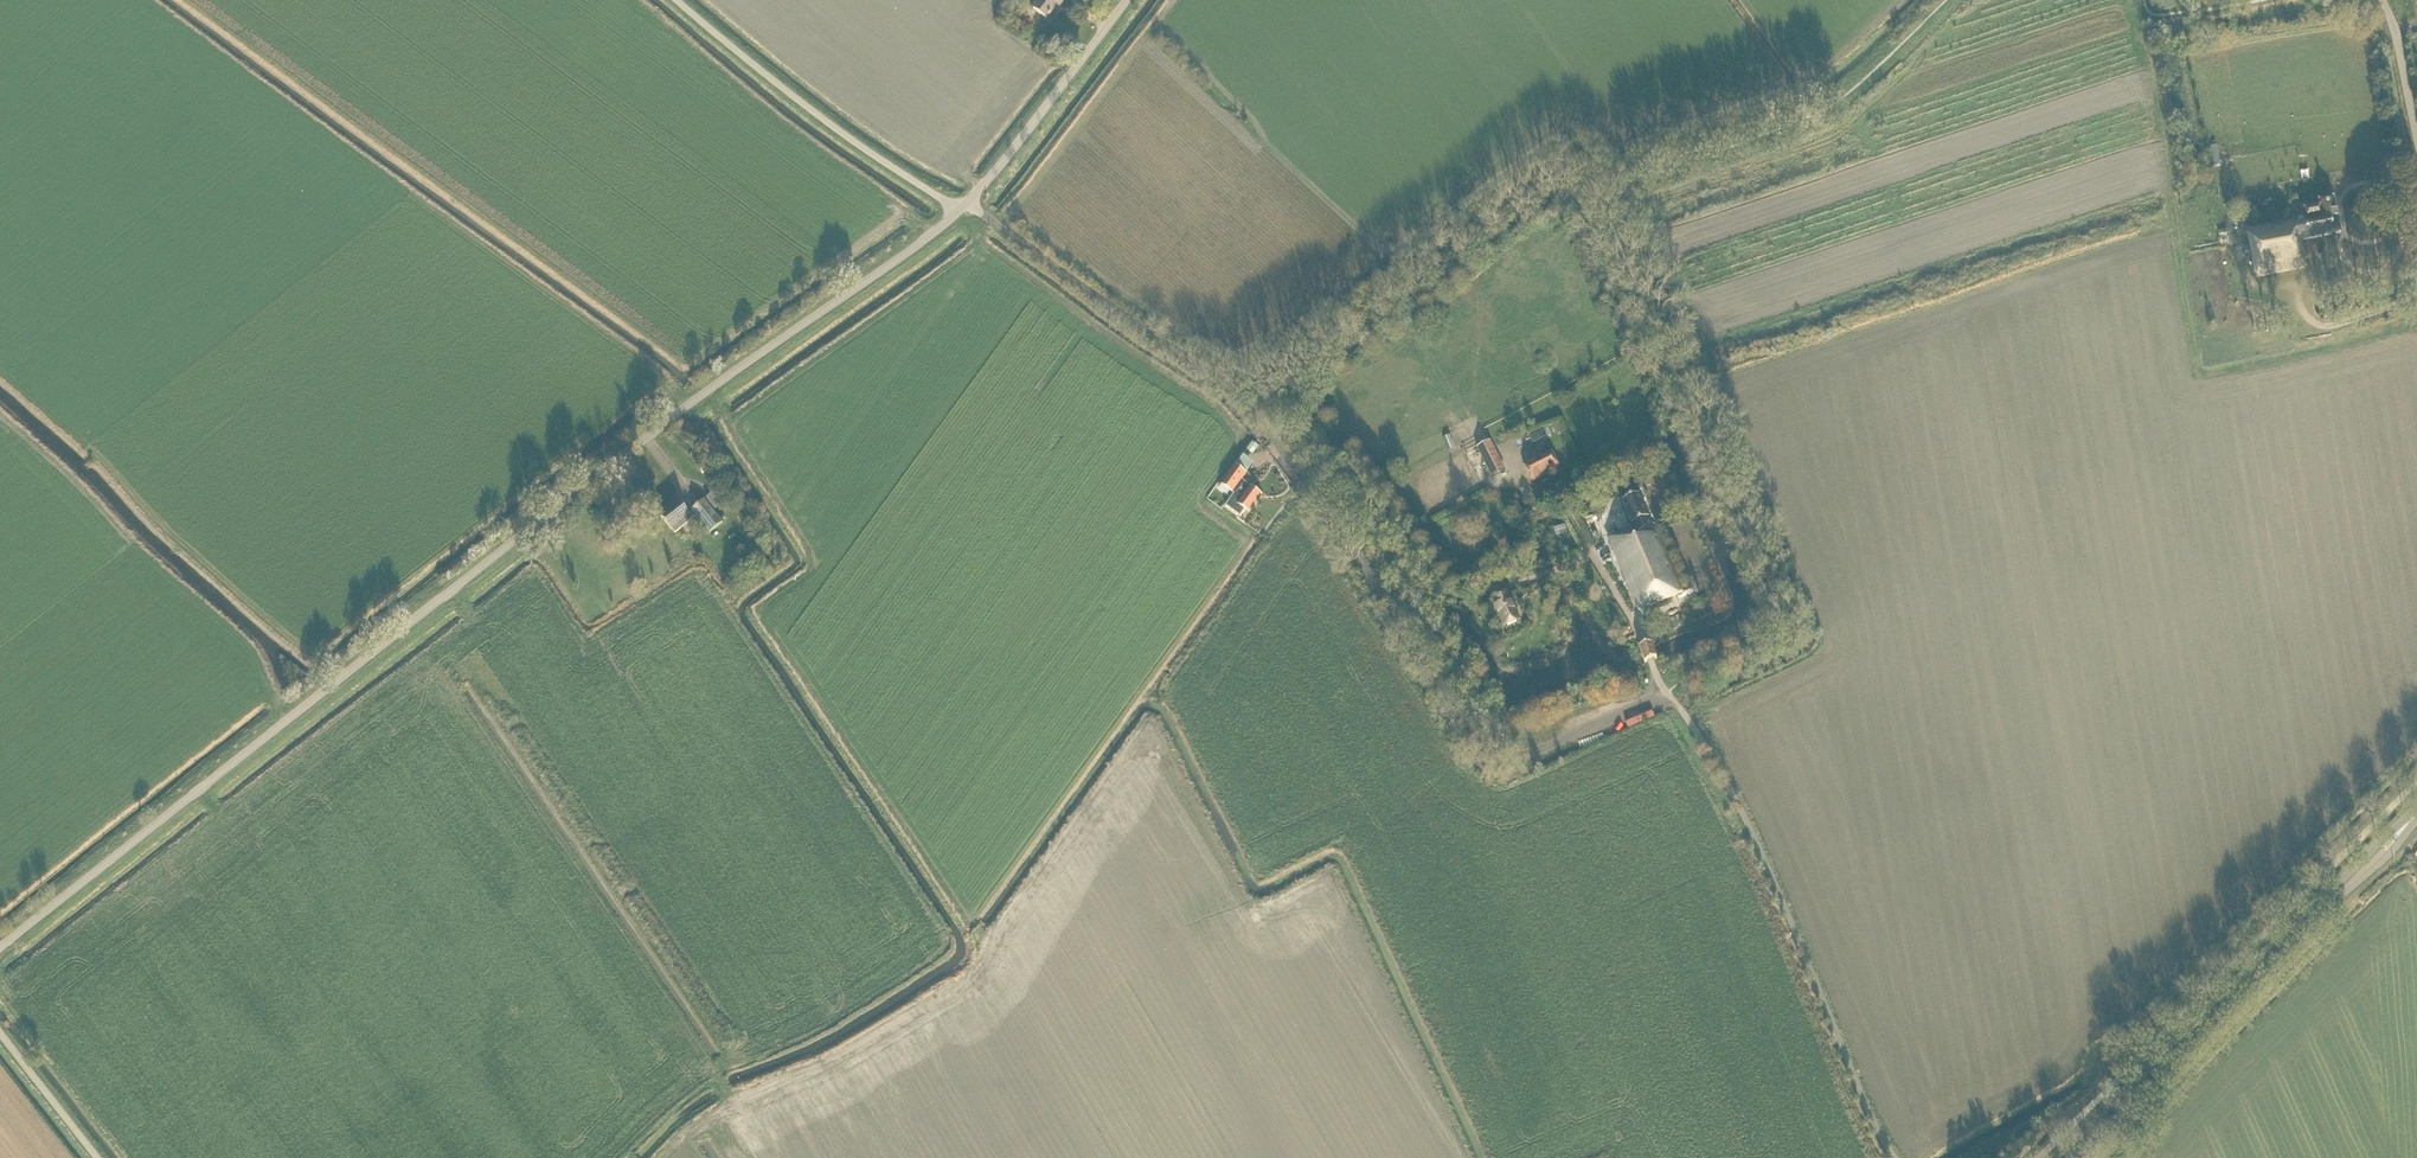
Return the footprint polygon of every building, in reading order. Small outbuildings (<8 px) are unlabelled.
[(1031,8),(1046,19),(1056,5),(1058,7),(1064,0),(1038,0),(1031,8)] [(2292,221),(2247,230),(2256,277),(2306,268),(2301,241),(2340,233),(2333,198),(2313,202),(2315,208),(2304,210),(2304,211),(2291,213),(2292,221)] [(1558,424),(1552,426),(1556,436),(1562,433),(1558,424)] [(1530,437),(1533,443),(1546,437),(1543,431),(1530,437)] [(1506,471),(1490,442),(1476,449),(1492,479),(1494,477),(1505,472),(1506,471)] [(1252,443),(1246,451),(1253,456),(1259,447),(1252,443)] [(1523,464),(1532,482),(1546,474),(1546,473),(1559,466),(1552,452),(1539,459),(1538,457),(1523,464)] [(1254,463),(1244,456),(1236,466),(1247,473),(1254,463)] [(1246,474),(1236,466),(1222,485),(1234,494),(1226,506),(1240,517),(1245,510),(1250,513),(1262,496),(1241,481),(1246,474)] [(724,502),(715,491),(705,499),(714,510),(724,502)] [(1639,610),(1683,592),(1658,532),(1655,533),(1639,494),(1622,501),(1629,517),(1627,518),(1628,522),(1631,521),(1634,528),(1609,538),(1639,610)] [(1593,513),(1606,507),(1602,498),(1589,504),(1593,513)] [(678,502),(659,517),(670,531),(671,530),(674,534),(687,524),(687,523),(695,517),(708,534),(724,522),(723,520),(724,519),(722,517),(719,520),(703,500),(690,511),(691,512),(687,514),(678,502)] [(1508,592),(1492,599),(1504,627),(1520,621),(1508,592)] [(1471,598),(1462,604),(1467,611),(1475,605),(1471,598)] [(1655,662),(1648,646),(1634,652),(1641,668),(1655,662)]
